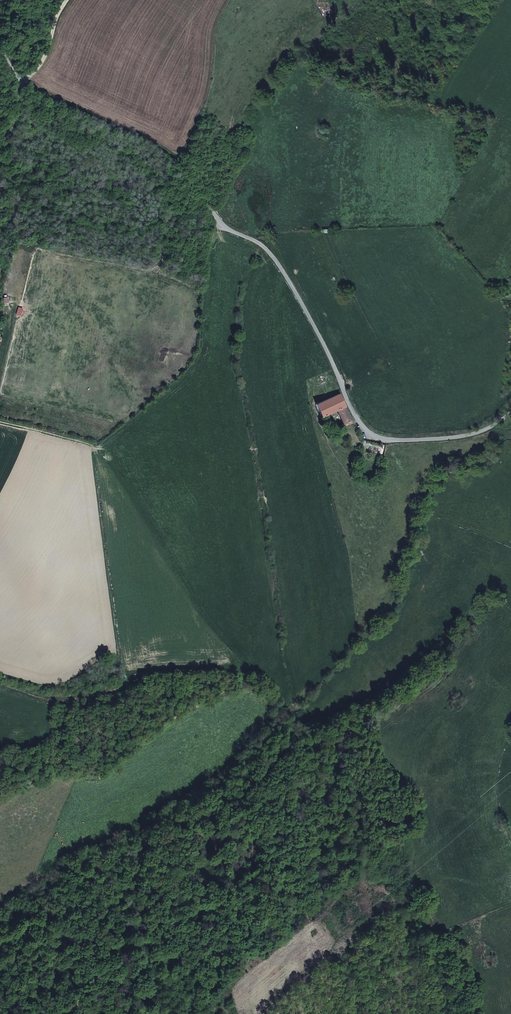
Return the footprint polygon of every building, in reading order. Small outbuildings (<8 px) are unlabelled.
[(352,422),(339,394),(316,404),(321,416),(337,409),(344,426),(352,422)]
